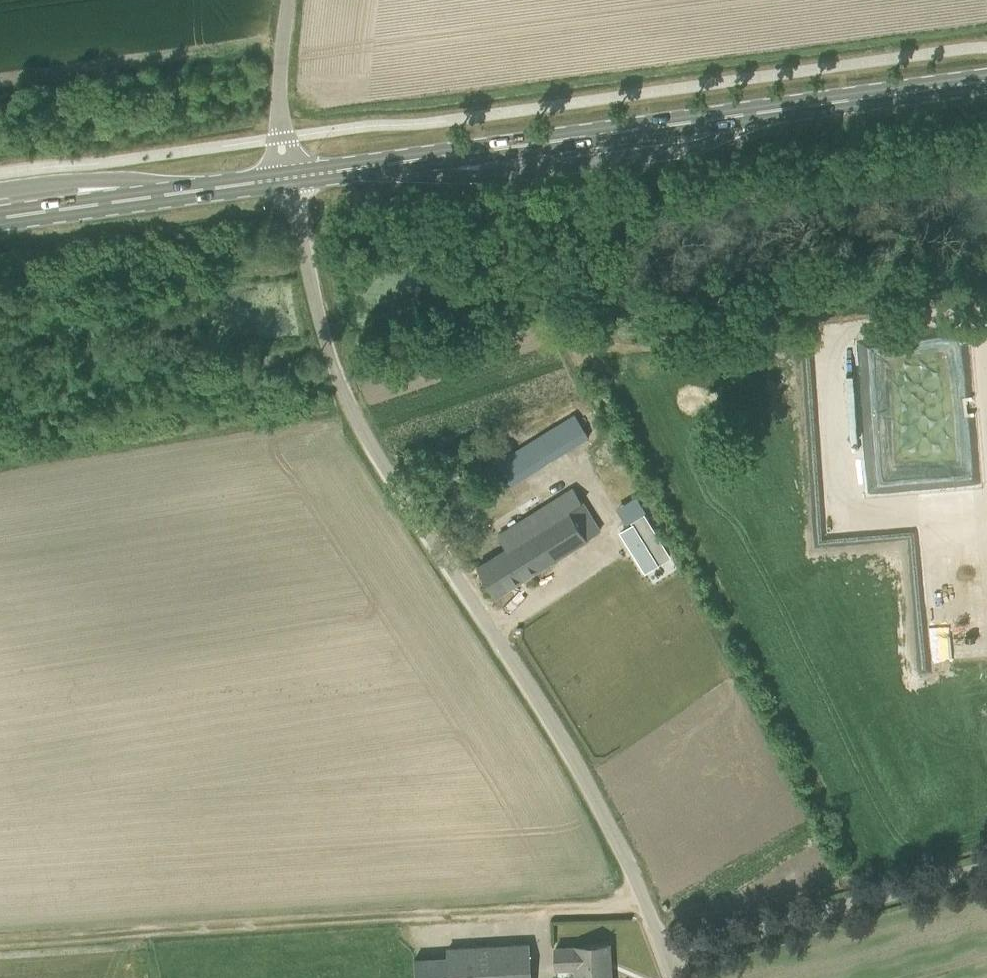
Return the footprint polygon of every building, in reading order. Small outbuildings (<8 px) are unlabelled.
[(589,436),(576,414),(572,408),(538,429),(542,435),(494,465),(508,487),(589,436)] [(574,488),(514,525),(516,527),(500,536),(507,548),(478,566),(496,595),(600,530),(574,488)] [(634,525),(622,533),(646,571),(670,556),(644,515),(632,523),(634,525)] [(610,943),(576,945),(576,946),(556,948),(557,968),(577,966),(578,977),(612,977),(610,943)] [(450,955),(451,977),(531,977),(529,944),(449,949),(450,955)]
